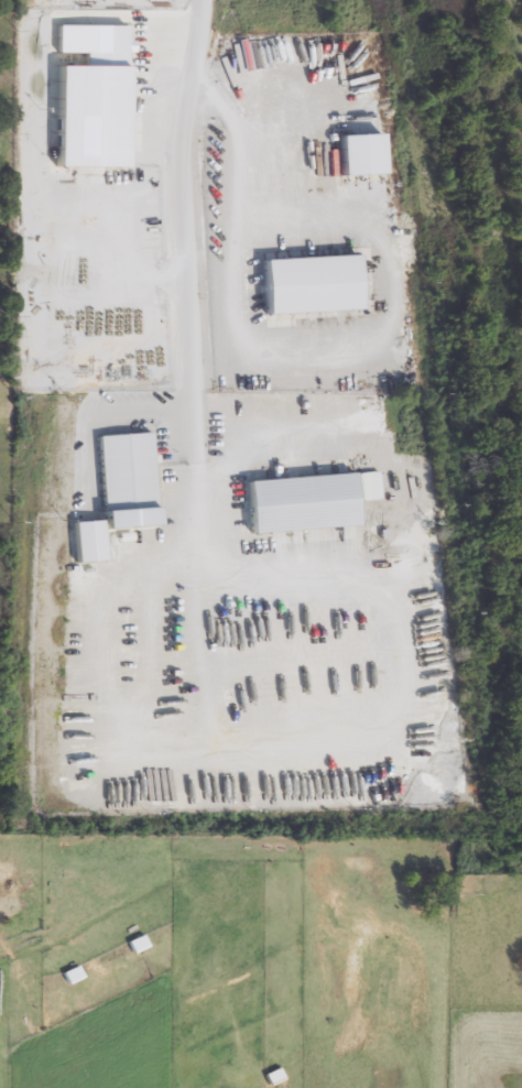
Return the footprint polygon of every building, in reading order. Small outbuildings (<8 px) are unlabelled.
[(271,557),(271,492),(294,492),(294,557),(271,557)] [(326,541),(326,529),(351,529),(351,541),(326,541)] [(128,943),(142,936),(148,947),(133,954),(128,943)] [(284,1080),(271,1087),(264,1077),(279,1069),(284,1080)]
